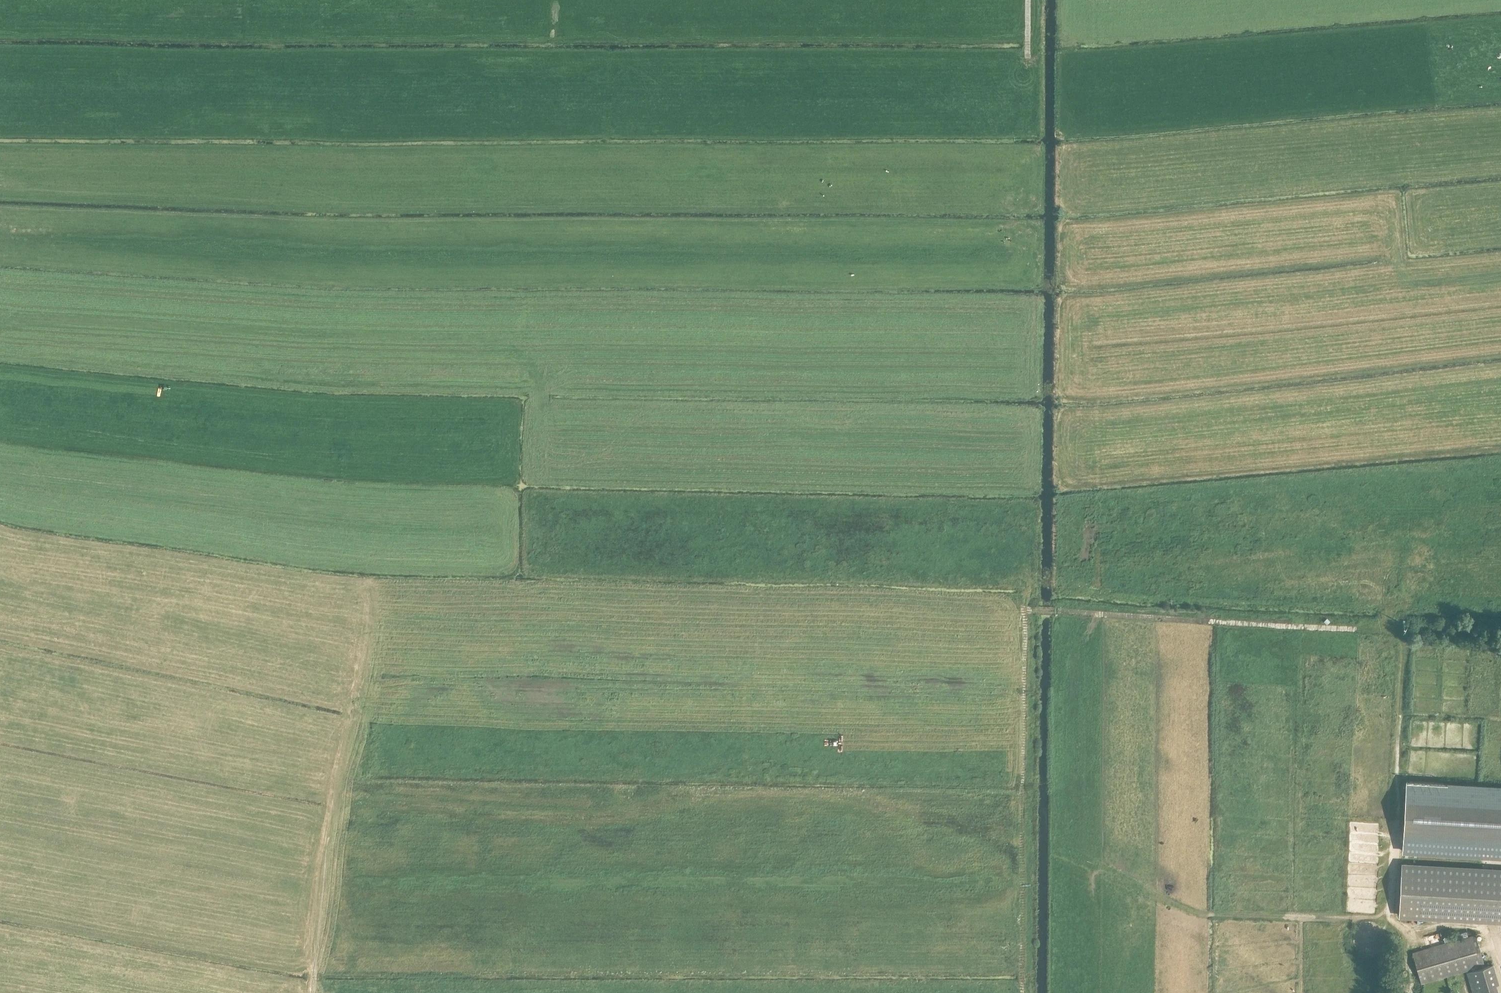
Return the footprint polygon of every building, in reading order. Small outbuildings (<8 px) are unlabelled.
[(1400,852),(1500,856),(1500,789),(1405,784),(1400,852)] [(1500,921),(1500,870),(1402,864),(1399,915),(1500,921)] [(1421,983),(1483,965),(1484,965),(1476,935),(1413,953),(1421,983)] [(1493,964),(1467,972),(1473,992),(1498,992),(1496,985),(1499,984),(1493,964)]
